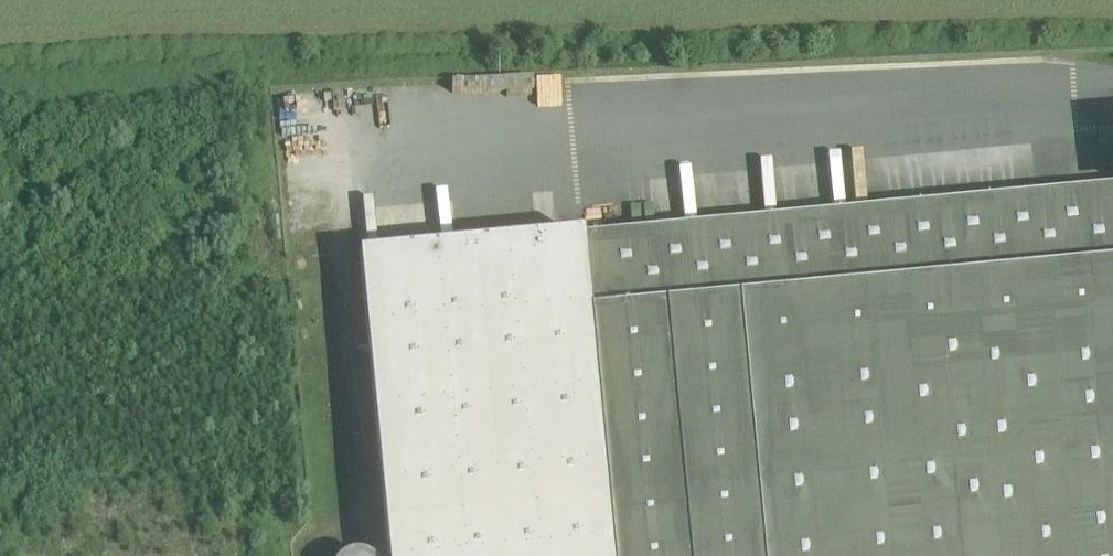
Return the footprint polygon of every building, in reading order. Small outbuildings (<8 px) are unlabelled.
[(351,262),(377,555),(1112,555),(1112,193),(351,262)]
